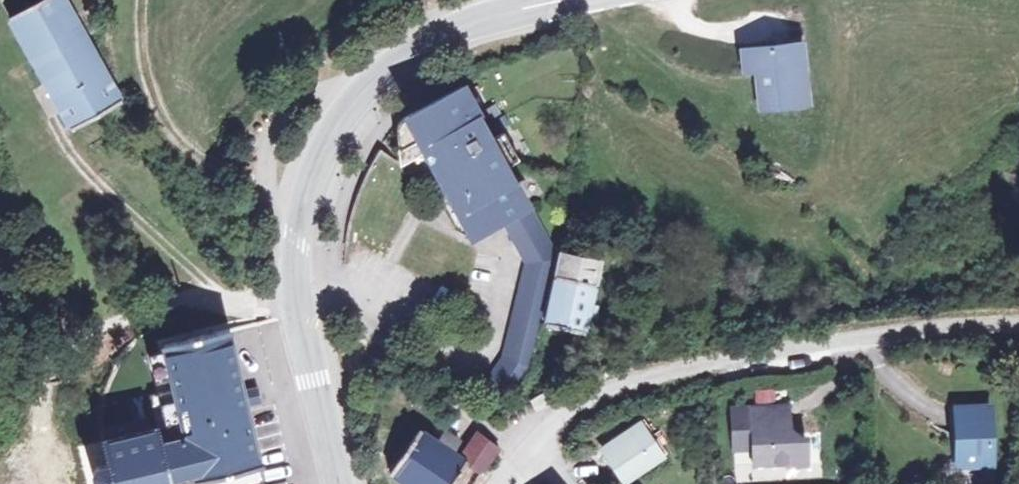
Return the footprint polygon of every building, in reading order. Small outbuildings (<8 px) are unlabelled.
[(17,15),(79,127),(127,101),(92,36),(110,26),(96,0),(44,0),(17,15)] [(805,105),(798,44),(740,50),(742,72),(754,71),(756,90),(774,88),(776,107),(805,105)] [(401,128),(397,146),(422,132),(439,163),(450,184),(475,230),(499,217),(523,205),(503,166),(517,159),(502,131),(488,137),(461,85),(419,107),(411,116),(401,128)] [(774,88),(756,90),(758,109),(776,107),(774,88)] [(422,132),(397,146),(400,161),(428,145),(422,132)] [(433,154),(427,158),(444,188),(450,184),(433,154)] [(523,205),(499,217),(523,260),(512,307),(501,355),(485,380),(511,397),(529,368),(542,314),(555,259),(523,205)] [(581,332),(598,263),(561,254),(544,324),(581,332)] [(233,326),(167,341),(177,388),(154,393),(161,424),(108,435),(119,483),(268,483),(233,326)] [(754,392),(755,405),(775,404),(774,390),(754,392)] [(953,462),(990,463),(988,407),(952,407),(953,462)] [(750,451),(751,467),(781,465),(782,468),(803,466),(801,439),(785,440),(782,408),(747,410),(727,412),(731,451),(750,451)] [(603,449),(623,475),(658,448),(637,421),(603,449)] [(484,470),(497,443),(479,428),(461,454),(453,449),(460,437),(445,428),(438,439),(419,428),(392,473),(409,483),(453,483),(468,460),(484,470)] [(108,435),(104,435),(109,459),(97,461),(93,469),(96,482),(99,483),(119,483),(108,435)]
